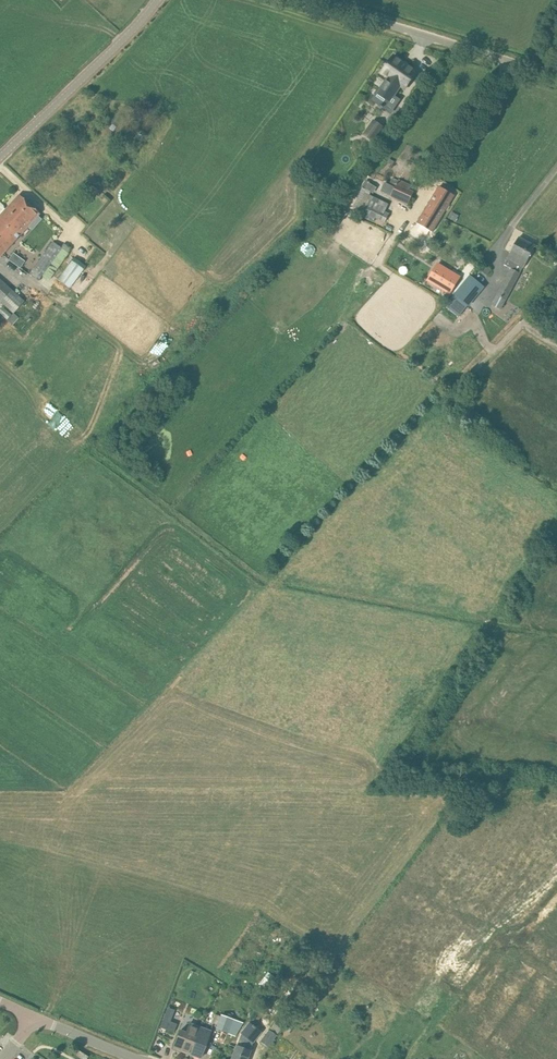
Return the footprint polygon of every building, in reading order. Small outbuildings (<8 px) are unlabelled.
[(390,78),(376,98),(384,104),(382,108),(391,114),(400,100),(395,97),(402,87),(405,89),(417,71),(394,55),(382,73),(388,77),(390,78)] [(375,122),(365,137),(372,142),(383,127),(375,122)] [(430,171),(435,163),(428,159),(423,166),(430,171)] [(386,181),(382,190),(391,194),(391,195),(390,196),(408,205),(414,192),(410,189),(412,185),(399,179),(395,186),(386,181)] [(366,181),(362,187),(366,190),(372,194),(375,188),(370,184),(366,181)] [(94,186),(89,192),(89,193),(93,196),(98,190),(95,187),(94,186)] [(455,195),(440,186),(417,223),(432,232),(455,195)] [(370,194),(360,215),(372,221),(374,216),(381,220),(389,203),(370,194)] [(28,227),(32,230),(42,218),(39,215),(39,214),(18,195),(6,208),(5,207),(5,204),(2,202),(0,202),(0,212),(1,213),(0,215),(0,258),(28,227)] [(536,245),(520,236),(507,259),(505,265),(511,268),(496,295),(492,305),(502,310),(507,300),(521,273),(520,273),(523,268),(524,268),(536,245)] [(52,242),(29,274),(38,281),(42,274),(49,279),(68,254),(52,242)] [(19,267),(24,260),(12,252),(7,259),(19,267)] [(84,269),(72,261),(58,280),(70,288),(84,269)] [(460,277),(438,264),(428,280),(451,293),(460,277)] [(460,317),(482,286),(467,275),(445,307),(460,317)] [(0,302),(12,290),(0,279),(0,302)] [(2,307),(0,309),(0,314),(7,320),(11,315),(2,307)] [(13,314),(7,321),(12,326),(18,318),(13,314)] [(205,990),(215,995),(222,981),(212,976),(205,990)] [(241,1024),(233,1020),(233,1019),(221,1014),(220,1016),(214,1014),(211,1022),(217,1024),(215,1029),(228,1034),(229,1030),(237,1033),(241,1024)] [(163,1016),(160,1025),(174,1030),(177,1022),(170,1019),(163,1016)] [(269,1029),(260,1041),(268,1047),(277,1035),(276,1035),(283,1026),(276,1021),(269,1030),(269,1029)] [(173,1048),(191,1054),(199,1032),(202,1028),(189,1023),(186,1033),(180,1031),(173,1048)] [(210,1031),(202,1028),(199,1032),(191,1054),(200,1058),(210,1031)] [(250,1051),(248,1051),(252,1042),(244,1039),(241,1048),(236,1046),(231,1058),(247,1058),(250,1051)] [(74,1054),(82,1058),(87,1058),(88,1056),(77,1049),(74,1054)]
